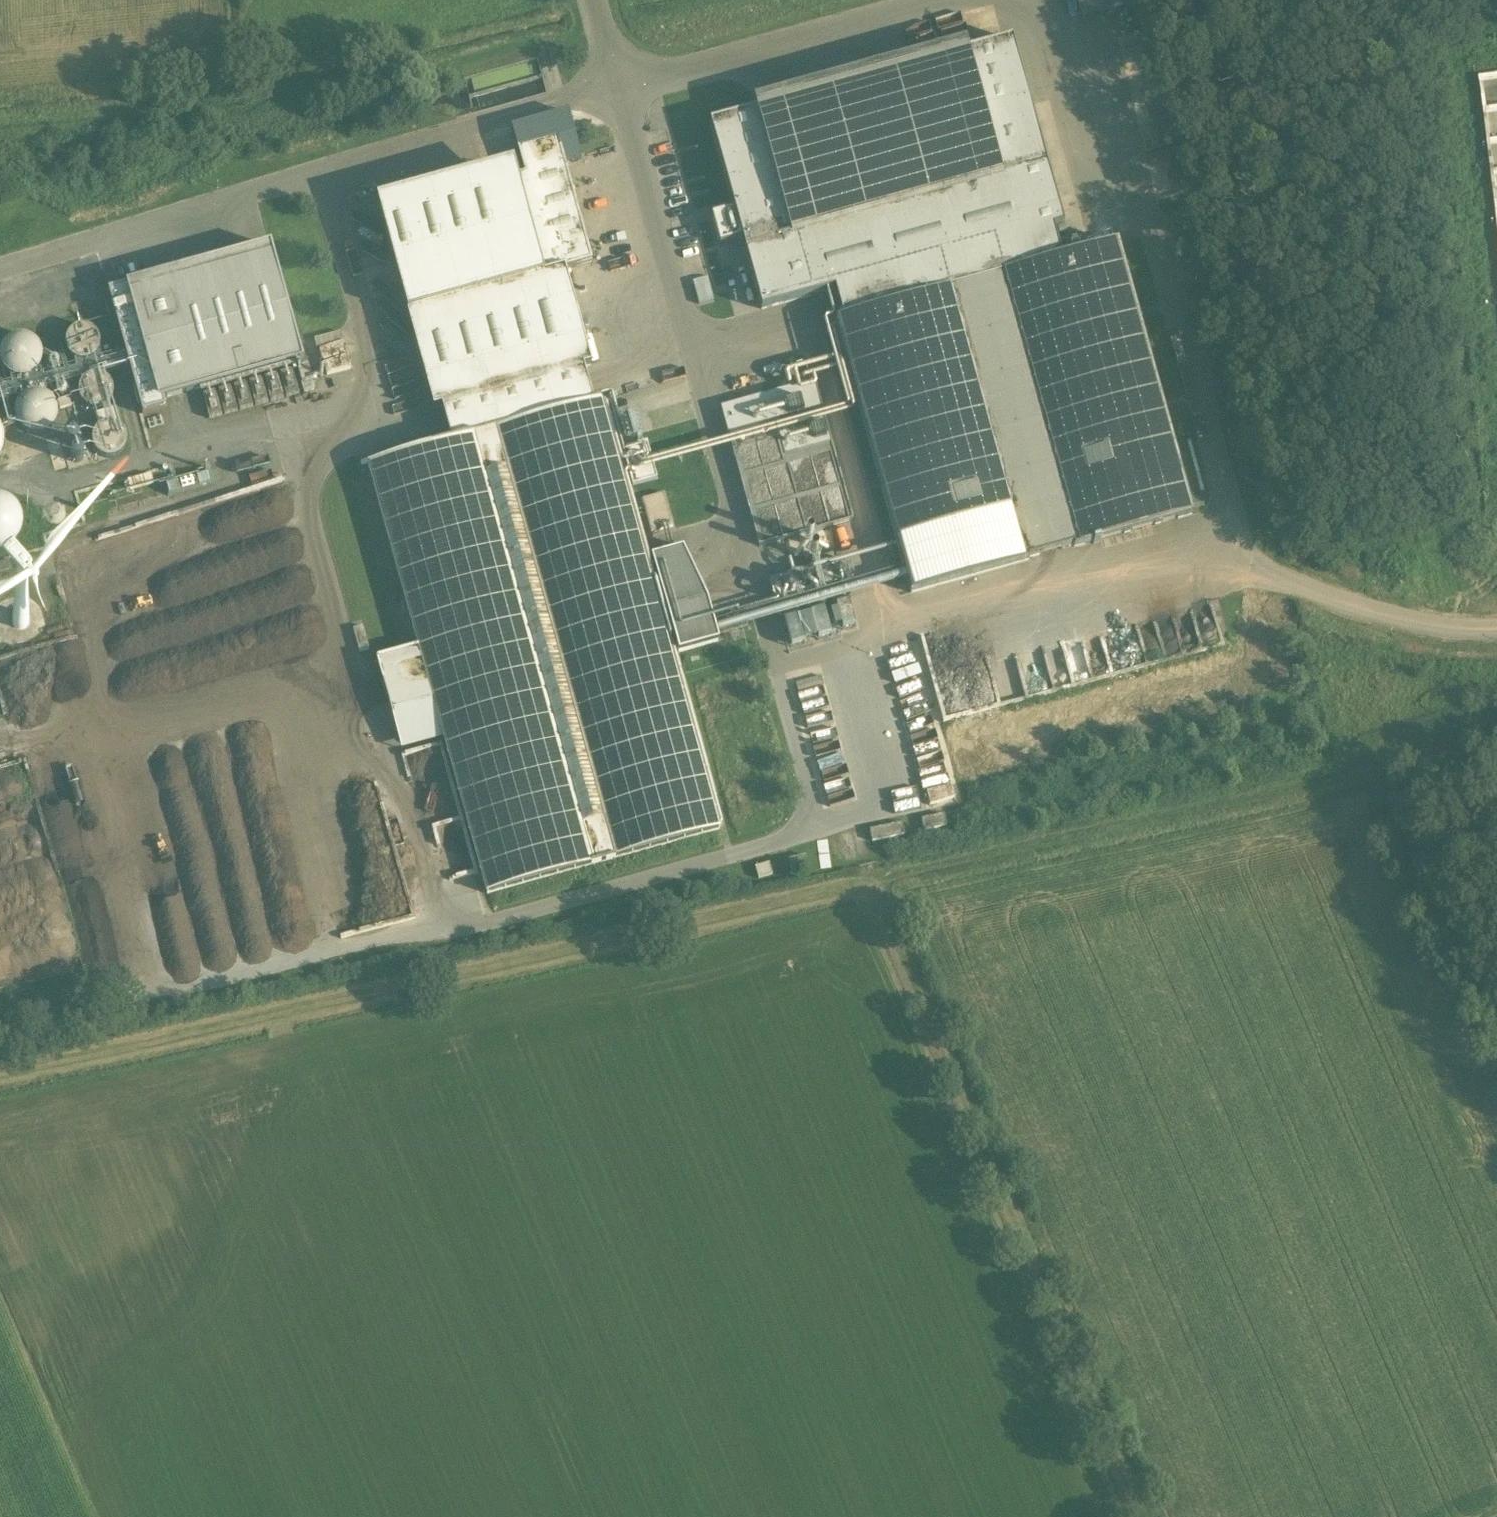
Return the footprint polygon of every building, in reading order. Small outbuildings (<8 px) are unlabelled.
[(1077,9),(1115,0),(1075,0),(1077,9)] [(1077,9),(1080,21),(1139,7),(1137,0),(1115,0),(1077,9)] [(1011,40),(710,126),(732,202),(734,201),(736,209),(711,216),(719,246),(744,238),(747,247),(744,248),(762,311),(834,290),(842,321),(834,323),(911,594),(1191,514),(1114,244),(1062,259),(1054,230),(1064,227),(1011,40)] [(451,444),(368,467),(418,648),(375,660),(400,751),(443,739),(486,895),(720,830),(665,635),(673,633),(679,652),(718,642),(708,603),(682,549),(652,557),(660,584),(652,586),(600,401),(593,403),(584,369),(591,367),(565,271),(592,264),(557,140),(517,151),(524,176),(379,216),(433,410),(441,408),(451,444)] [(270,246),(108,291),(125,350),(128,364),(143,415),(165,409),(163,399),(302,360),(270,246)] [(33,373),(38,368),(41,362),(41,355),(40,348),(36,343),(31,339),(25,337),(18,337),(12,339),(7,342),(3,347),(1,354),(1,360),(3,366),(8,372),(13,375),(20,377),(27,376),(33,373)] [(815,379),(719,406),(759,546),(854,520),(815,379)] [(45,433),(50,429),(55,424),(57,418),(57,411),(55,404),(51,399),(46,395),(40,394),(33,394),(27,396),(22,400),(18,406),(17,412),(18,419),(20,425),(25,430),(31,433),(38,434),(45,433)] [(69,399),(57,402),(60,410),(71,407),(69,399)] [(112,410),(96,414),(99,425),(104,424),(115,421),(112,410)] [(211,473),(164,485),(167,495),(213,484),(211,473)] [(150,475),(128,481),(131,490),(153,484),(150,475)] [(154,488),(108,501),(110,510),(157,498),(154,488)] [(1,550),(10,546),(18,540),(23,532),(25,523),(24,513),(20,504),(13,497),(5,492),(0,492),(0,550),(1,550)] [(653,525),(675,520),(669,492),(647,497),(653,525)]
